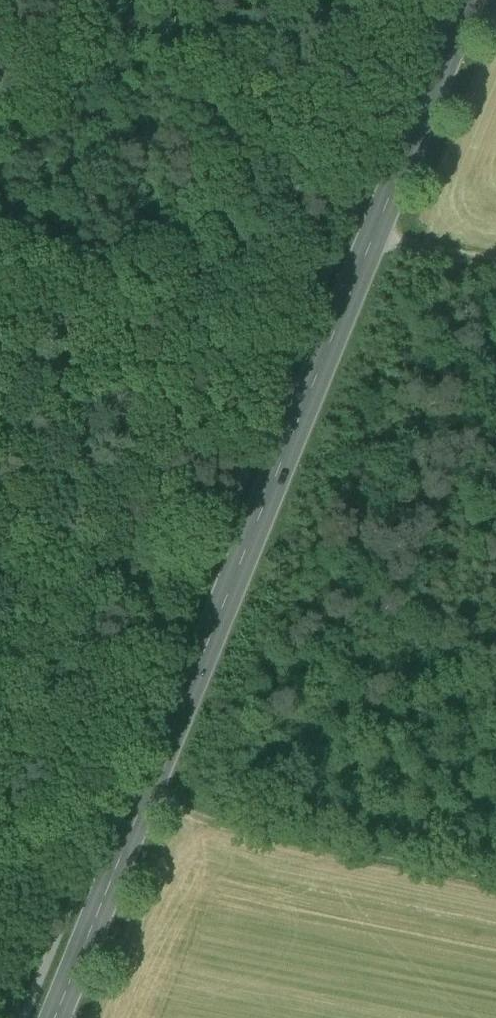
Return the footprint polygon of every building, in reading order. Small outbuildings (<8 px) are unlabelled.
[(148,86),(147,89),(173,99),(174,96),(148,86)]
